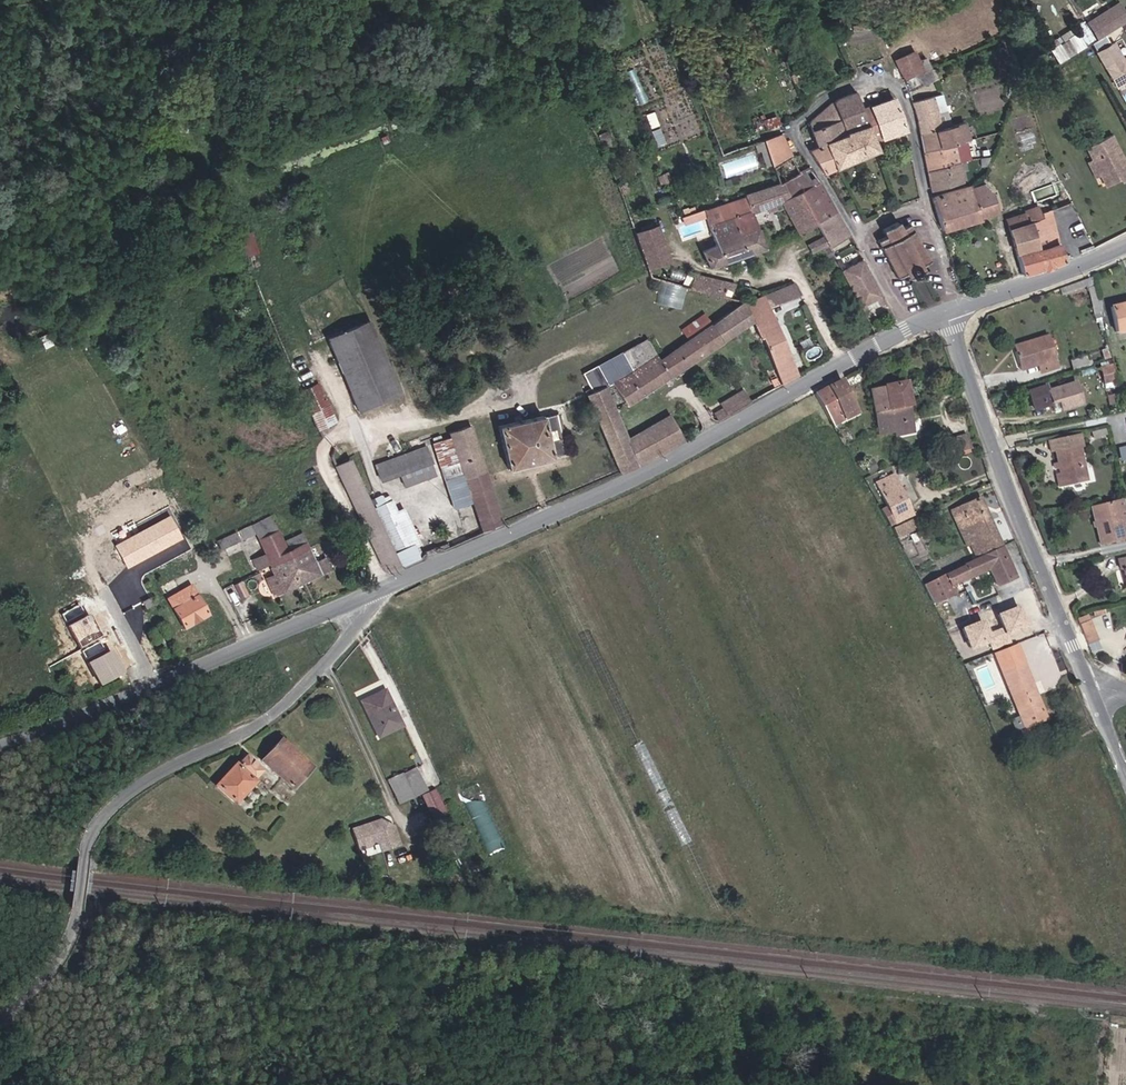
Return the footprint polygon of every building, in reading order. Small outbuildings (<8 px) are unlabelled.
[(1086,48),(1116,29),(1106,12),(1075,30),(1086,48)] [(1064,61),(1074,55),(1066,43),(1057,49),(1064,61)] [(1045,73),(1055,67),(1047,54),(1038,60),(1045,73)] [(887,65),(895,84),(914,75),(904,56),(887,65)] [(1116,86),(1125,80),(1125,57),(1106,68),(1116,86)] [(790,72),(784,75),(787,82),(793,79),(790,72)] [(896,85),(899,92),(912,86),(914,89),(926,84),(922,74),(896,85)] [(841,97),(835,102),(847,129),(848,132),(824,143),(836,166),(878,148),(875,140),(863,109),(856,90),(841,97)] [(908,114),(912,133),(917,132),(941,126),(935,96),(904,103),(908,114)] [(905,129),(895,98),(863,109),(875,140),(905,129)] [(835,102),(810,122),(821,141),(847,129),(835,102)] [(751,124),(754,132),(762,128),(758,120),(751,124)] [(957,141),(954,123),(941,126),(917,132),(922,152),(945,145),(954,142),(957,141)] [(912,133),(916,153),(922,152),(917,132),(912,133)] [(765,161),(768,168),(787,160),(777,135),(758,142),(765,161)] [(748,141),(751,149),(754,148),(760,163),(765,161),(758,142),(757,138),(748,141)] [(945,145),(949,162),(953,161),(951,154),(956,153),(954,142),(945,145)] [(836,166),(824,143),(811,149),(825,171),(836,166)] [(1078,167),(1087,185),(1091,194),(1106,186),(1108,189),(1119,183),(1099,143),(1072,155),(1078,167)] [(945,145),(922,152),(916,153),(920,171),(949,162),(945,145)] [(949,162),(920,171),(924,191),(953,182),(949,162)] [(1087,185),(1078,167),(1072,169),(1081,187),(1087,185)] [(657,171),(647,174),(652,184),(661,182),(657,171)] [(811,231),(817,228),(839,218),(825,190),(809,173),(789,183),(811,231)] [(706,213),(711,231),(731,222),(738,238),(756,230),(751,217),(780,207),(797,237),(811,231),(789,183),(706,213)] [(924,197),(932,228),(990,210),(983,193),(978,195),(975,186),(963,189),(961,185),(924,197)] [(978,195),(983,193),(980,185),(975,186),(978,195)] [(996,219),(1011,271),(1050,260),(1038,216),(1030,218),(1030,217),(1018,221),(1020,225),(1016,226),(1012,215),(996,219)] [(850,239),(839,218),(817,228),(825,242),(829,249),(829,250),(850,239)] [(731,222),(711,231),(719,252),(706,257),(713,274),(767,251),(756,230),(738,238),(731,222)] [(881,242),(900,279),(909,275),(913,281),(922,276),(919,269),(929,264),(911,226),(903,230),(899,222),(884,230),(888,238),(881,242)] [(659,223),(638,230),(650,267),(671,260),(659,223)] [(247,255),(259,251),(252,229),(239,234),(247,255)] [(825,242),(810,251),(814,258),(829,249),(825,242)] [(867,313),(874,310),(870,302),(878,298),(882,305),(886,303),(868,269),(864,261),(845,271),(867,313)] [(669,268),(663,282),(733,299),(734,282),(669,268)] [(870,302),(874,310),(882,305),(878,298),(870,302)] [(786,385),(802,376),(769,302),(753,310),(761,329),(786,385)] [(1125,331),(1125,304),(1113,308),(1120,333),(1125,331)] [(753,310),(751,306),(716,325),(728,346),(761,329),(753,310)] [(687,335),(710,319),(705,312),(682,328),(687,335)] [(332,338),(361,412),(401,395),(372,322),(332,338)] [(728,346),(716,325),(665,353),(663,350),(612,375),(624,399),(728,346)] [(1033,346),(1018,350),(1023,367),(1042,361),(1045,371),(1058,367),(1049,337),(1032,342),(1033,346)] [(1101,366),(1105,381),(1114,379),(1110,364),(1101,366)] [(603,379),(586,387),(623,468),(688,439),(676,414),(629,436),(603,379)] [(873,391),(885,436),(899,429),(901,436),(921,432),(907,379),(873,391)] [(302,388),(317,429),(337,422),(322,380),(302,388)] [(844,380),(817,393),(835,424),(860,411),(844,380)] [(1040,388),(1024,393),(1030,412),(1046,407),(1046,405),(1054,403),(1057,412),(1077,406),(1070,385),(1042,393),(1040,388)] [(725,418),(753,403),(745,389),(730,397),(733,403),(719,410),(723,418),(725,418)] [(549,412),(540,415),(546,435),(556,432),(549,412)] [(546,435),(540,415),(499,426),(508,468),(549,455),(548,453),(558,450),(555,442),(558,441),(556,432),(546,435)] [(461,457),(442,463),(446,479),(466,473),(473,500),(481,530),(501,521),(471,425),(453,431),(454,436),(461,457)] [(960,449),(967,447),(960,433),(954,436),(960,449)] [(461,457),(454,436),(435,442),(442,463),(461,457)] [(947,453),(960,449),(954,436),(942,441),(947,453)] [(1059,479),(1061,489),(1084,483),(1075,449),(1079,448),(1076,436),(1046,443),(1050,458),(1053,457),(1056,467),(1051,468),(1053,474),(1057,473),(1059,479)] [(431,456),(426,442),(408,448),(415,462),(431,456)] [(408,448),(371,462),(378,477),(396,470),(402,483),(436,470),(431,456),(415,462),(408,448)] [(338,460),(344,473),(357,468),(350,456),(338,460)] [(371,496),(357,468),(344,473),(387,570),(420,556),(413,543),(420,539),(403,506),(397,509),(389,493),(384,495),(382,492),(371,496)] [(466,473),(446,479),(453,506),(473,500),(466,473)] [(875,515),(898,504),(884,476),(866,485),(874,502),(877,500),(879,506),(872,510),(875,515)] [(866,485),(860,488),(869,504),(874,502),(866,485)] [(972,537),(977,550),(997,542),(977,496),(950,507),(964,540),(972,537)] [(1125,519),(1121,500),(1116,502),(1120,520),(1125,519)] [(1116,502),(1107,504),(1117,544),(1125,542),(1120,520),(1116,502)] [(903,514),(898,504),(875,515),(881,526),(903,514)] [(1117,544),(1107,504),(1091,508),(1100,548),(1117,544)] [(902,519),(889,525),(894,535),(906,529),(902,519)] [(164,521),(112,549),(122,569),(175,541),(164,521)] [(894,535),(889,525),(885,527),(890,538),(894,535)] [(267,566),(286,556),(306,546),(303,541),(283,549),(273,529),(238,546),(240,551),(246,548),(255,568),(265,563),(267,566)] [(997,542),(977,550),(963,556),(964,558),(959,561),(964,572),(985,563),(993,582),(1010,574),(997,542)] [(306,546),(286,556),(299,582),(325,569),(320,557),(312,560),(306,546)] [(299,582),(286,556),(267,566),(273,577),(263,582),(271,596),(299,582)] [(964,572),(959,561),(937,570),(936,567),(911,578),(924,599),(946,589),(942,581),(964,572)] [(236,581),(229,584),(236,597),(242,594),(236,581)] [(164,602),(181,630),(204,616),(186,588),(164,602)] [(79,601),(62,611),(66,619),(84,609),(79,601)] [(1015,621),(1013,615),(1007,602),(988,611),(994,623),(976,631),(970,618),(951,626),(957,639),(959,645),(979,637),(982,645),(999,638),(996,630),(1015,621)] [(90,611),(68,623),(80,644),(102,632),(90,611)] [(1090,614),(1079,618),(1082,624),(1092,620),(1090,614)] [(1092,620),(1082,624),(1087,636),(1097,632),(1092,620)] [(1097,632),(1087,636),(1090,644),(1100,640),(1097,632)] [(100,638),(82,648),(87,656),(105,646),(100,638)] [(1007,638),(985,648),(1016,722),(1038,713),(1007,638)] [(110,647),(89,659),(101,681),(123,669),(110,647)] [(383,691),(359,702),(377,738),(400,728),(383,691)] [(266,758),(296,790),(316,769),(286,739),(266,758)] [(212,788),(233,803),(260,769),(241,754),(212,788)] [(405,784),(420,777),(417,770),(390,783),(398,798),(409,792),(405,784)] [(426,790),(420,777),(405,784),(409,792),(398,798),(400,803),(426,790)] [(422,798),(435,824),(448,818),(435,791),(422,798)] [(465,801),(492,853),(508,845),(481,793),(465,801)] [(377,842),(381,850),(407,840),(400,821),(392,824),(384,823),(382,820),(373,820),(347,831),(355,849),(367,845),(368,840),(371,839),(377,842)]
